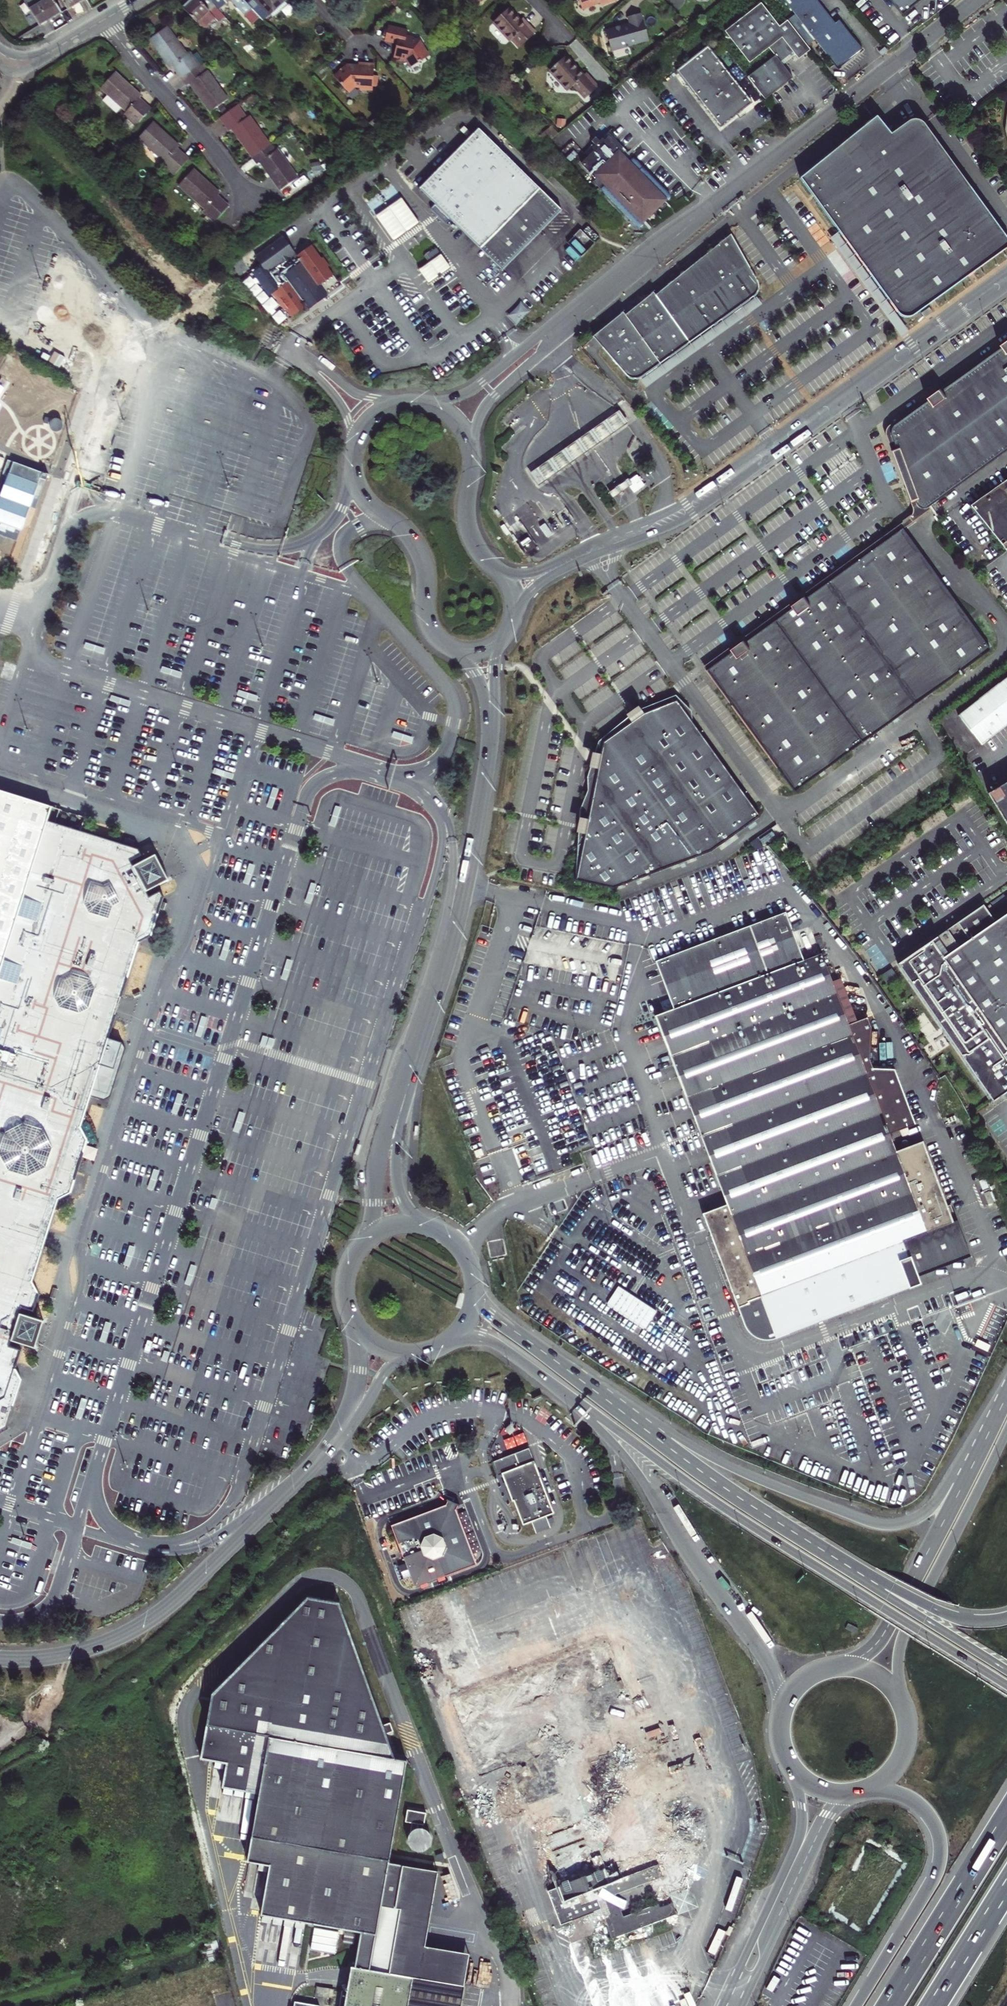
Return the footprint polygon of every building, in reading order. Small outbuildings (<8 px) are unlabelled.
[(64,11),(58,0),(29,0),(44,24),(64,11)] [(219,13),(207,0),(194,0),(183,10),(217,47),(235,31),(219,13)] [(249,6),(243,0),(207,0),(219,13),(232,1),(247,17),(253,12),(249,6)] [(264,23),(289,0),(256,0),(249,6),(253,12),(264,23)] [(582,9),(600,2),(600,3),(603,4),(614,0),(579,0),(582,9)] [(816,0),(783,0),(795,17),(786,24),(805,49),(815,41),(838,72),(855,59),(864,53),(840,22),(836,25),(816,0)] [(901,18),(923,0),(885,0),(901,18)] [(807,58),(810,55),(805,49),(786,24),(780,29),(761,6),(726,34),(750,66),(769,51),(775,59),(747,82),(757,95),(765,105),(766,104),(772,100),(793,82),(783,70),(796,60),(799,64),(807,58)] [(264,23),(253,12),(247,17),(261,33),(268,27),(264,23)] [(630,24),(605,31),(611,54),(650,43),(643,20),(642,20),(640,12),(627,16),(630,24)] [(535,38),(522,23),(519,26),(509,13),(493,26),(509,46),(512,43),(519,51),(535,38)] [(409,31),(389,26),(385,42),(398,45),(394,60),(408,63),(411,68),(430,57),(421,41),(407,38),(409,31)] [(162,51),(159,53),(169,66),(179,81),(197,67),(187,54),(185,56),(165,29),(152,38),(162,51)] [(732,115),(746,104),(702,48),(671,73),(715,129),(732,115)] [(884,52),(879,56),(882,60),(887,55),(884,52)] [(584,78),(581,81),(564,61),(548,75),(566,96),(572,91),(583,104),(596,92),(584,78)] [(359,66),(347,66),(333,80),(350,97),(356,91),(372,92),(373,88),(373,77),(374,64),(359,64),(359,66)] [(204,72),(202,74),(197,67),(179,81),(187,91),(194,86),(200,94),(197,96),(204,106),(212,117),(229,105),(204,72)] [(112,103),(109,106),(136,130),(150,114),(134,99),(125,90),(127,88),(113,76),(99,92),(112,103)] [(227,135),(230,133),(240,146),(253,164),(271,151),(248,121),(246,122),(237,109),(218,123),(227,135)] [(166,167),(163,170),(175,180),(190,163),(180,154),(182,151),(165,136),(152,125),(137,143),(166,167)] [(1000,232),(925,131),(921,128),(917,126),(912,126),(908,127),(905,130),(889,143),(844,179),(831,164),(797,192),(856,263),(897,311),(899,314),(902,315),(905,316),(907,315),(910,314),(990,261),(1006,250),(1006,242),(1000,232)] [(867,134),(831,164),(844,179),(889,143),(876,127),(867,134)] [(484,252),(543,193),(478,130),(430,179),(420,190),(435,205),(431,209),(439,216),(446,223),(450,220),(484,252)] [(544,149),(558,138),(551,130),(537,142),(544,149)] [(669,199),(671,197),(670,194),(634,159),(633,159),(632,159),(629,163),(626,164),(625,162),(632,154),(611,132),(600,142),(596,138),(592,142),(596,146),(589,153),(591,155),(582,162),(581,164),(591,174),(588,176),(594,182),(597,180),(603,186),(602,189),(601,190),(602,191),(620,209),(638,227),(641,228),(643,226),(645,224),(667,203),(669,199)] [(277,155),(275,157),(271,151),(253,164),(257,170),(263,166),(273,179),(280,189),(278,190),(283,197),(300,185),(277,155)] [(207,215),(203,218),(216,231),(231,215),(212,196),(206,192),(210,188),(196,176),(182,191),(207,215)] [(562,212),(543,193),(484,252),(504,272),(538,236),(562,212)] [(402,200),(376,218),(393,243),(420,226),(402,200)] [(601,332),(597,334),(602,341),(605,345),(614,359),(624,373),(627,377),(632,379),(637,378),(640,376),(657,364),(741,305),(764,289),(756,278),(730,242),(704,260),(615,322),(601,332)] [(293,262),(280,245),(252,263),(274,296),(268,299),(279,317),(282,315),(316,290),(328,281),(323,273),(325,272),(320,264),(318,265),(309,252),(293,262)] [(440,256),(436,251),(424,259),(427,264),(440,256)] [(450,271),(441,257),(418,272),(428,286),(450,271)] [(321,297),(316,290),(282,315),(288,324),(305,313),(306,316),(323,305),(319,299),(321,297)] [(520,301),(507,316),(516,324),(530,310),(520,301)] [(929,306),(922,311),(925,316),(933,311),(929,306)] [(890,436),(903,475),(911,499),(919,508),(929,506),(1006,449),(1006,344),(944,389),(906,417),(894,426),(890,436)] [(542,467),(530,475),(538,487),(551,479),(564,470),(578,459),(588,452),(598,445),(606,440),(620,430),(628,424),(620,413),(612,418),(600,426),(590,433),(580,440),(571,447),(555,458),(542,467)] [(622,486),(611,494),(615,499),(625,492),(633,486),(629,481),(622,486)] [(973,506),(1005,553),(1006,552),(1006,482),(973,506)] [(567,509),(544,525),(552,537),(584,514),(576,503),(567,509)] [(745,642),(707,669),(720,688),(794,793),(853,751),(934,693),(988,655),(967,624),(900,529),(872,550),(806,597),(745,642)] [(107,648),(85,642),(84,647),(105,654),(107,648)] [(184,672),(162,666),(160,671),(182,678),(184,672)] [(956,717),(979,746),(1006,725),(1006,679),(956,717)] [(260,696),(239,689),(237,695),(258,702),(260,696)] [(132,702),(110,695),(109,701),(130,708),(132,702)] [(760,817),(674,697),(646,709),(642,711),(600,742),(597,756),(597,760),(585,823),(584,840),(575,880),(615,889),(712,851),(760,817)] [(337,720),(315,713),(313,719),(335,726),(337,720)] [(415,737),(394,731),(392,736),(413,743),(415,737)] [(235,773),(214,767),(212,772),(233,779),(235,773)] [(988,795),(1006,827),(1006,784),(988,795)] [(273,786),(266,807),(272,809),(279,787),(273,786)] [(7,1433),(13,1414),(23,1386),(17,1375),(18,1371),(23,1357),(11,1353),(13,1347),(38,1356),(39,1352),(36,1351),(43,1330),(46,1331),(48,1328),(23,1319),(25,1314),(37,1318),(43,1301),(35,1289),(37,1286),(46,1259),(51,1245),(56,1230),(64,1208),(77,1202),(79,1196),(84,1182),(88,1171),(95,1150),(88,1138),(109,1078),(134,1009),(153,955),(164,947),(178,909),(175,904),(164,910),(161,904),(184,892),(182,889),(179,890),(169,871),(172,869),(170,866),(147,878),(144,873),(155,867),(152,862),(96,842),(63,830),(67,816),(0,792),(0,1437),(7,1433)] [(335,804),(329,826),(335,827),(341,806),(335,804)] [(101,828),(67,816),(63,830),(96,842),(101,828)] [(135,841),(125,838),(124,842),(133,846),(135,841)] [(783,844),(779,847),(786,855),(790,851),(783,844)] [(250,862),(243,883),(249,885),(255,864),(250,862)] [(177,879),(172,869),(169,871),(179,890),(182,889),(177,879)] [(312,881),(305,903),(311,904),(317,883),(312,881)] [(895,967),(990,1104),(1006,1092),(1006,914),(992,925),(980,908),(895,967)] [(726,1202),(701,1212),(745,1325),(751,1333),(759,1337),(769,1337),(819,1318),(920,1281),(917,1274),(961,1257),(970,1254),(953,1217),(951,1218),(923,1141),(896,1151),(889,1132),(915,1123),(894,1069),(874,1069),(870,1060),(871,1028),(868,1018),(849,1024),(821,952),(803,959),(784,911),(655,960),(673,1008),(654,1015),(726,1202)] [(226,938),(219,959),(225,961),(232,939),(226,938)] [(288,958),(281,979),(287,981),(294,960),(288,958)] [(887,985),(897,979),(892,969),(881,975),(887,985)] [(202,1014),(195,1035),(201,1037),(208,1016),(202,1014)] [(263,1034),(260,1045),(271,1049),(275,1038),(263,1034)] [(178,1091),(171,1113),(177,1114),(184,1093),(178,1091)] [(233,1132),(239,1134),(245,1112),(240,1110),(233,1132)] [(155,1167),(148,1188),(153,1190),(160,1169),(155,1167)] [(216,1186),(209,1208),(215,1210),(221,1188),(216,1186)] [(130,1243),(124,1265),(129,1267),(136,1245),(130,1243)] [(191,1263),(185,1285),(190,1286),(197,1265),(191,1263)] [(106,1320),(99,1341),(105,1343),(112,1322),(106,1320)] [(46,1331),(43,1330),(36,1351),(39,1352),(43,1340),(46,1331)] [(990,1345),(977,1339),(974,1345),(987,1351),(990,1345)] [(167,1340),(161,1361),(166,1363),(173,1341),(167,1340)] [(87,1398),(82,1397),(75,1418),(80,1420),(87,1398)] [(531,1522),(535,1534),(550,1528),(548,1525),(554,1523),(552,1518),(547,1520),(546,1517),(553,1514),(549,1502),(538,1474),(533,1462),(529,1449),(508,1457),(493,1462),(498,1476),(502,1475),(505,1483),(512,1501),(512,1502),(514,1501),(523,1525),(531,1522)] [(540,1473),(538,1474),(549,1502),(551,1501),(540,1473)] [(505,1483),(503,1484),(510,1502),(512,1501),(505,1483)] [(448,1502),(445,1508),(391,1527),(405,1565),(397,1568),(402,1581),(410,1578),(414,1589),(419,1587),(421,1586),(421,1588),(424,1587),(424,1585),(439,1580),(440,1581),(442,1580),(442,1578),(443,1578),(452,1575),(450,1570),(455,1568),(457,1573),(474,1567),(473,1564),(469,1551),(466,1552),(456,1524),(459,1523),(454,1513),(457,1507),(459,1508),(459,1507),(452,1504),(446,1501),(448,1502)] [(469,1551),(459,1523),(456,1524),(466,1552),(469,1551)] [(33,1543),(12,1537),(10,1542),(32,1549),(33,1543)] [(397,1568),(390,1570),(395,1584),(402,1581),(397,1568)] [(443,1578),(442,1578),(442,1580),(440,1581),(439,1580),(424,1585),(424,1587),(421,1588),(421,1586),(419,1587),(420,1592),(445,1583),(443,1578)] [(273,1737),(397,1759),(341,1602),(308,1595),(211,1694),(200,1759),(227,1765),(223,1786),(261,1794),(273,1737)] [(484,1691),(496,1687),(493,1678),(481,1683),(484,1691)] [(355,1967),(352,1966),(344,2005),(461,2005),(464,1985),(392,1973),(388,1972),(399,1910),(394,1909),(402,1866),(389,1863),(407,1761),(397,1759),(273,1737),(261,1794),(247,1861),(259,1863),(269,1865),(271,1865),(262,1915),(264,1915),(273,1916),(275,1917),(284,1919),(286,1919),(295,1920),(297,1921),(306,1922),(361,1932),(355,1967)] [(426,1814),(407,1810),(405,1823),(424,1826),(426,1814)] [(411,1848),(414,1851),(417,1852),(421,1852),(425,1851),(428,1849),(430,1846),(431,1842),(431,1839),(430,1835),(428,1832),(424,1830),(421,1829),(417,1829),(413,1831),(410,1833),(408,1837),(408,1841),(409,1845),(411,1848)] [(439,1871),(402,1866),(394,1909),(399,1910),(403,1911),(392,1973),(464,1985),(471,1954),(427,1946),(439,1871)] [(403,1911),(399,1910),(388,1972),(392,1973),(403,1911)] [(330,1974),(338,1932),(316,1928),(308,1970),(330,1974)]
